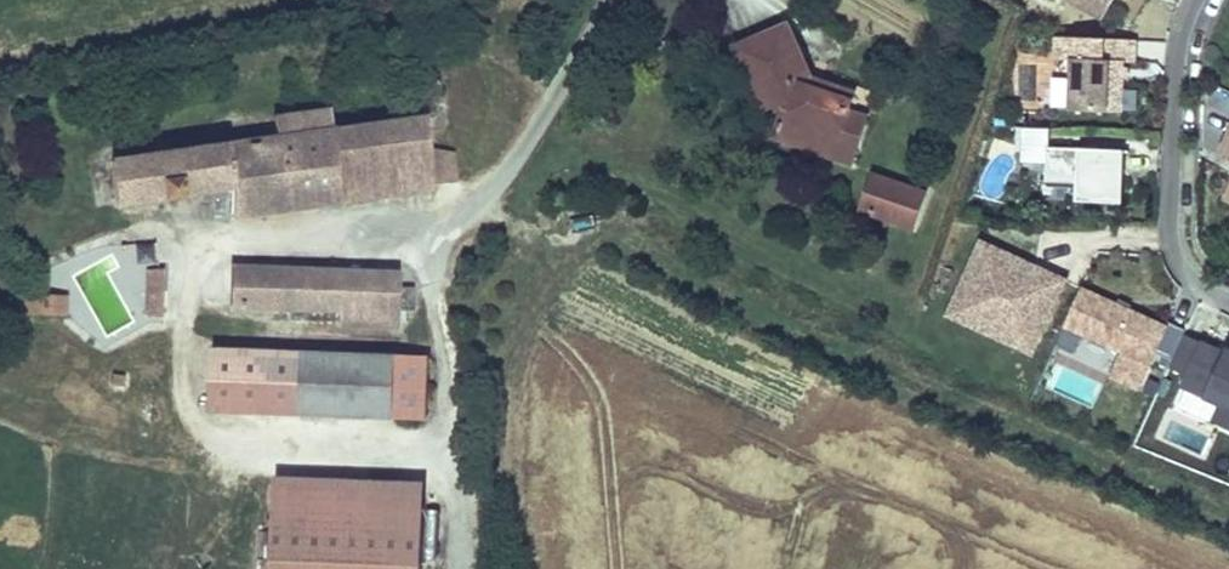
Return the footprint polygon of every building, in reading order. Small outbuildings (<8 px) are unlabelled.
[(1100,17),(1110,0),(1071,0),(1100,17)] [(802,65),(781,25),(731,46),(759,107),(791,91),(775,135),(847,158),(872,87),(802,65)] [(1072,62),(1070,112),(1118,114),(1120,63),(1131,63),(1132,41),(1056,38),(1055,61),(1072,62)] [(233,223),(435,195),(433,185),(458,182),(454,154),(453,147),(430,151),(426,119),(332,132),(329,110),(273,118),(276,140),(109,163),(115,213),(229,197),(233,223)] [(1218,152),(1228,157),(1228,127),(1218,152)] [(1049,134),(1022,133),(1021,167),(1045,167),(1044,185),(1077,187),(1076,205),(1122,206),(1124,155),(1048,152),(1049,134)] [(924,189),(870,169),(857,205),(911,224),(924,189)] [(1071,278),(981,235),(944,314),(1034,356),(1071,278)] [(400,266),(231,262),(230,309),(338,311),(338,326),(398,328),(399,310),(415,310),(415,286),(400,285),(400,266)] [(164,271),(145,271),(143,318),(163,318),(164,271)] [(1171,321),(1079,282),(1060,324),(1116,348),(1105,375),(1141,390),(1171,321)] [(67,297),(23,297),(22,318),(67,318),(67,297)] [(1177,328),(1162,361),(1183,370),(1176,386),(1211,400),(1203,416),(1228,428),(1228,342),(1222,339),(1219,346),(1177,328)] [(430,352),(211,344),(209,410),(427,418),(430,352)] [(270,568),(422,568),(426,480),(274,473),(270,568)]
